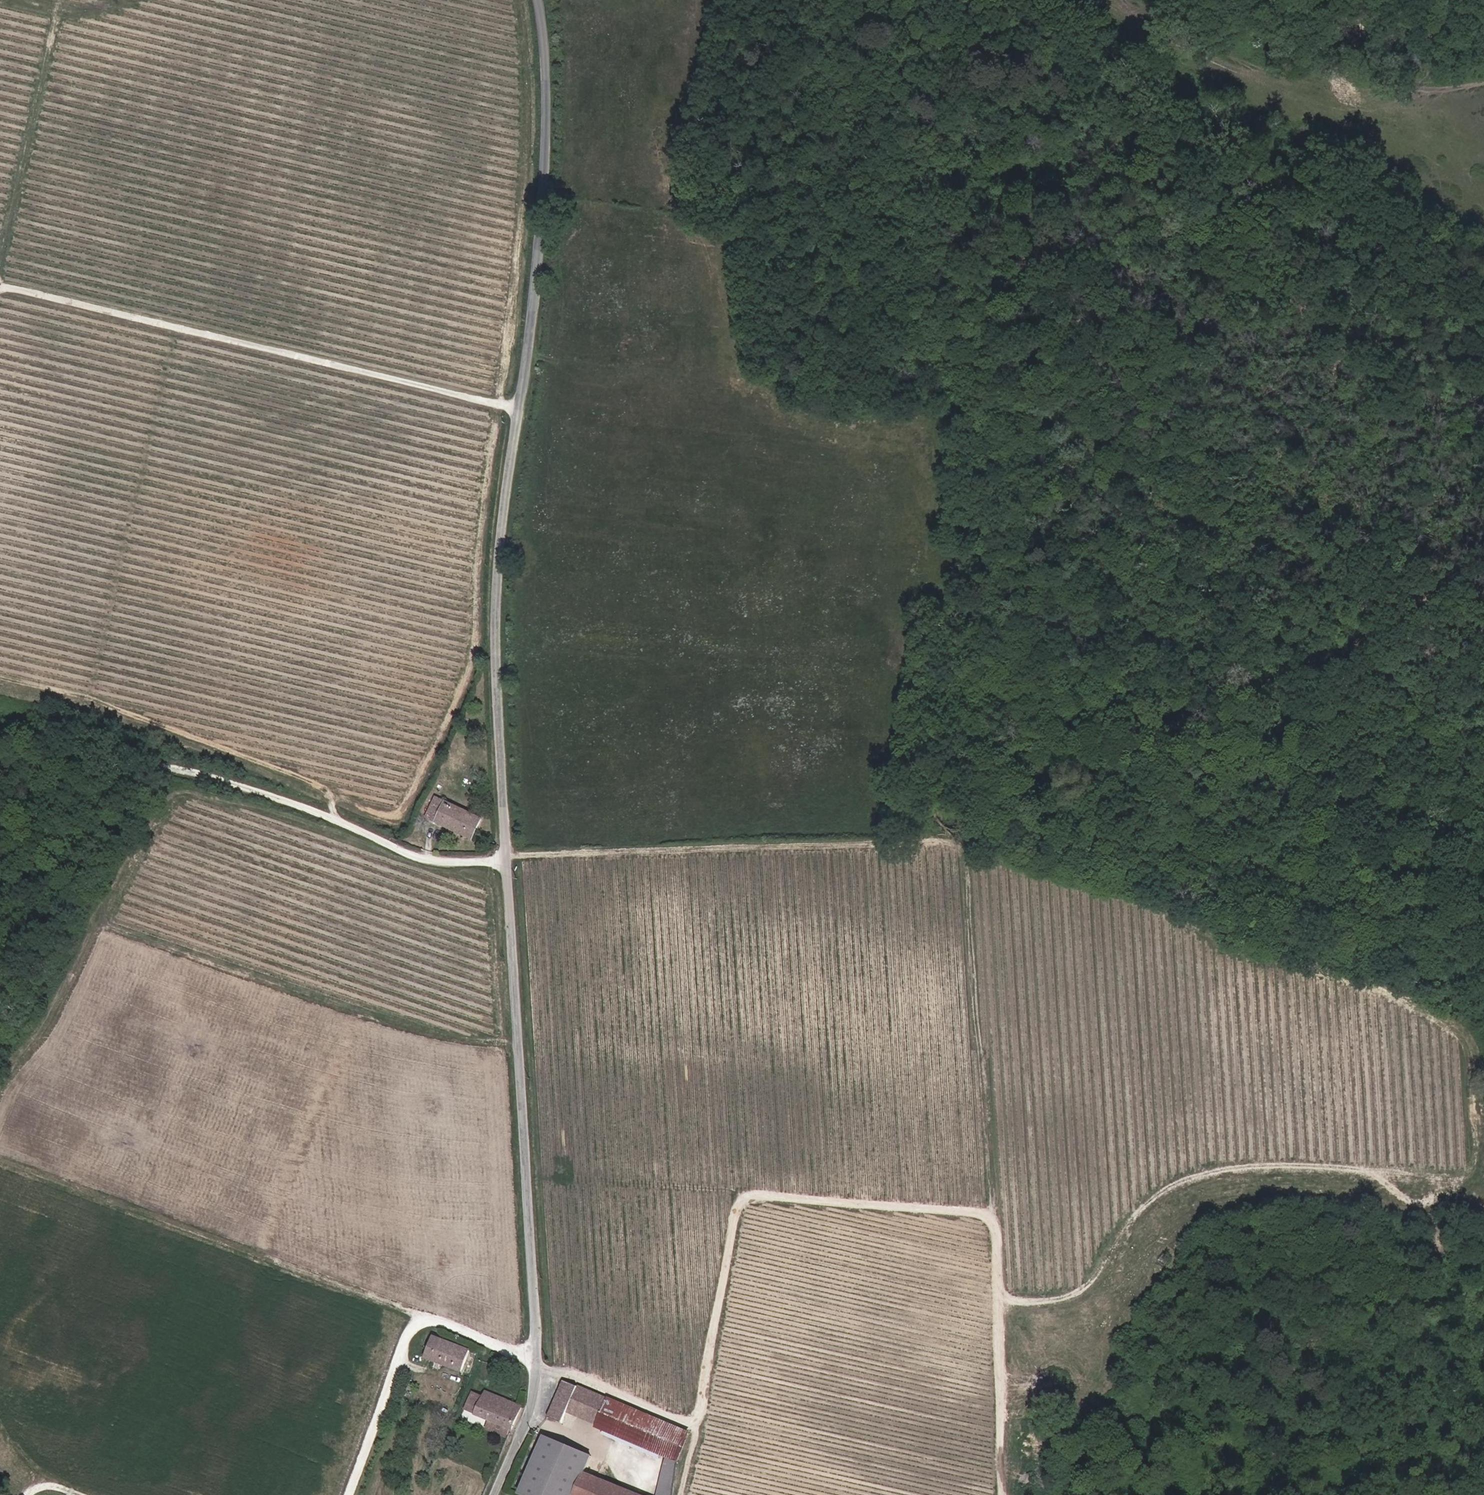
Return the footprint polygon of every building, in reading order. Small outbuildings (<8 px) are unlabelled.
[(482,819),(436,798),(426,818),(436,823),(438,819),(452,826),(450,829),(472,840),(482,819)] [(452,826),(438,819),(436,823),(450,829),(452,826)] [(470,1350),(434,1336),(425,1358),(462,1372),(470,1350)] [(567,1412),(577,1386),(564,1380),(548,1418),(562,1424),(567,1412)] [(689,1433),(577,1386),(567,1412),(597,1425),(596,1427),(667,1457),(677,1460),(689,1433)] [(476,1415),(484,1396),(473,1392),(465,1410),(476,1415)] [(512,1430),(522,1407),(486,1392),(484,1396),(476,1415),(489,1420),(510,1429),(512,1430)] [(507,1438),(510,1429),(489,1420),(486,1429),(507,1438)] [(591,1456),(544,1436),(519,1494),(523,1494),(575,1494),(584,1473),(591,1456)] [(677,1460),(667,1457),(659,1494),(672,1494),(677,1460)] [(584,1473),(575,1494),(638,1494),(584,1473)]
